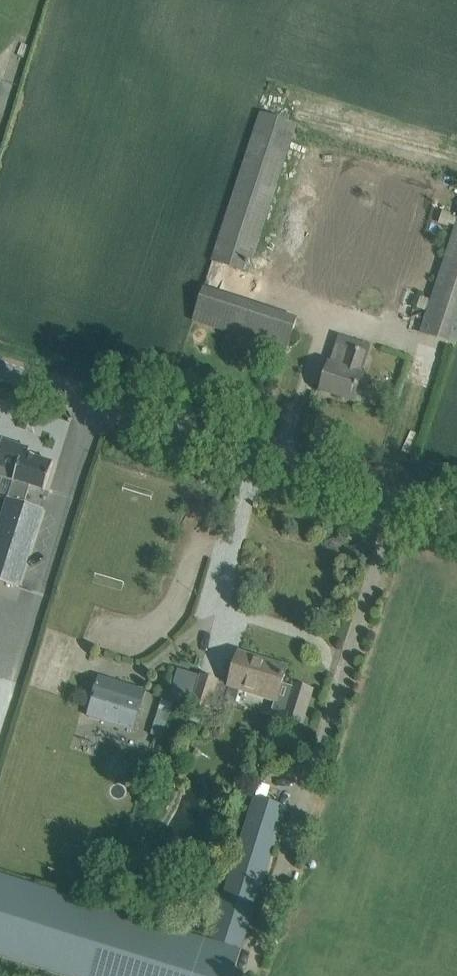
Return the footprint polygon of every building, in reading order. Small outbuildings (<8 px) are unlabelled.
[(297,125),(260,113),(211,262),(248,274),(297,125)] [(456,349),(456,228),(421,337),(456,349)] [(265,307),(254,341),(286,351),(297,318),(265,307)] [(354,402),(360,383),(363,374),(360,373),(370,345),(339,335),(330,362),(327,372),(321,391),(354,402)] [(8,498),(25,503),(31,486),(45,491),(54,464),(28,456),(30,449),(3,441),(0,450),(0,477),(13,481),(8,498)] [(8,498),(7,497),(0,519),(0,581),(19,586),(44,510),(25,504),(25,503),(8,498)] [(229,686),(229,688),(240,692),(276,703),(287,706),(282,721),(303,727),(315,691),(294,685),(293,689),(282,686),(288,668),(240,653),(234,672),(229,686)] [(199,679),(178,673),(169,702),(182,707),(192,710),(188,722),(203,726),(207,714),(209,715),(213,699),(218,683),(219,680),(200,675),(199,679)] [(145,690),(100,675),(87,713),(133,728),(145,690)] [(246,935),(286,809),(255,799),(210,941),(0,875),(0,956),(63,975),(233,975),(242,948),(238,947),(242,934),(246,935)]
